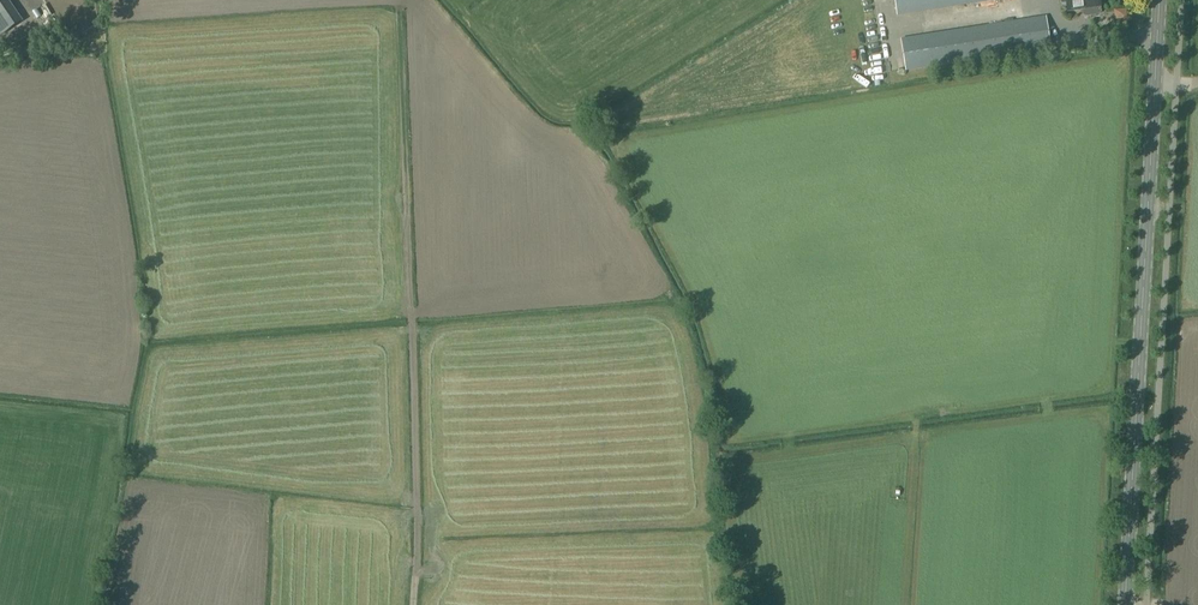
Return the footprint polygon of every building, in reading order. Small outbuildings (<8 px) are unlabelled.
[(5,0),(0,0),(0,35),(0,36),(20,22),(5,0)] [(897,15),(992,0),(894,0),(897,15)] [(1061,0),(1062,7),(1067,7),(1067,11),(1100,7),(1099,0),(1064,0),(1061,0)] [(1045,17),(901,40),(906,70),(1050,48),(1045,17)]
